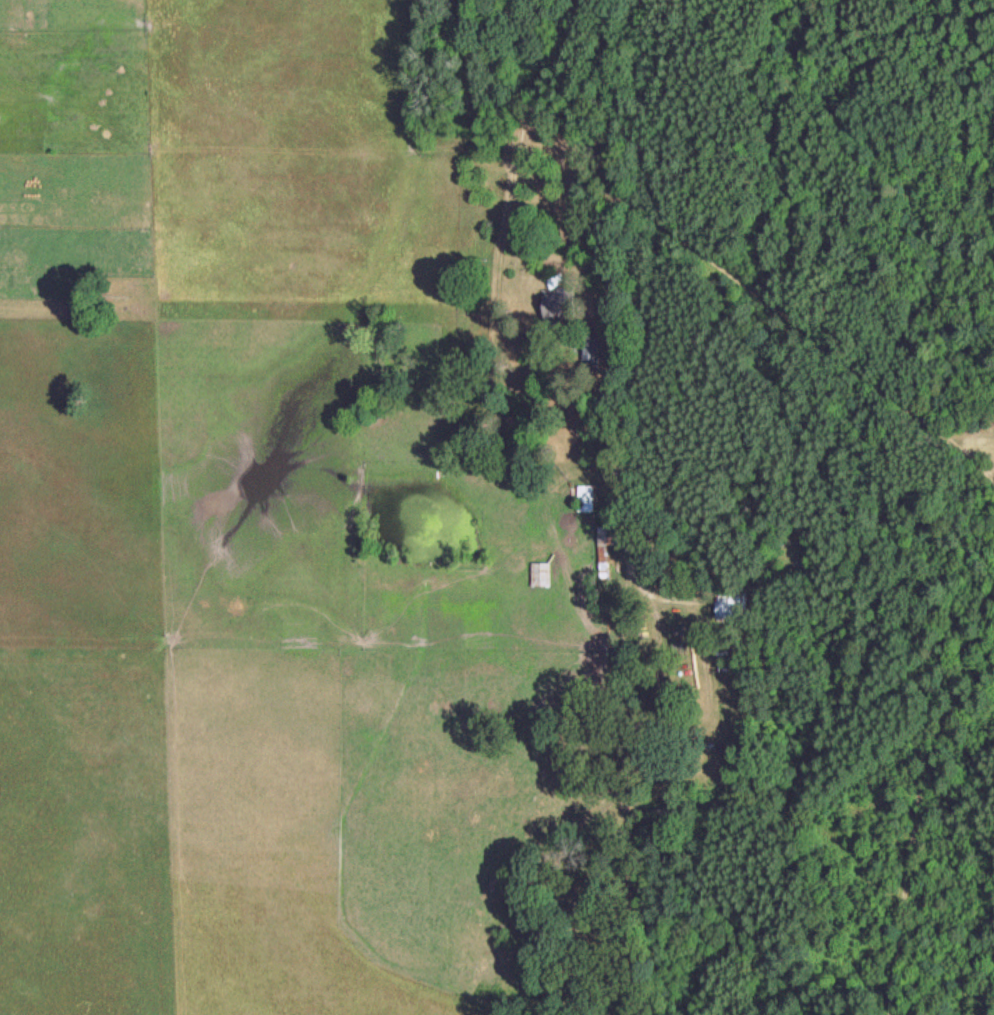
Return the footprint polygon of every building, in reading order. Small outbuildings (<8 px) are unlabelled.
[(578,317),(577,285),(565,285),(565,276),(547,276),(548,318),(578,317)] [(559,486),(559,512),(596,512),(596,486),(559,486)] [(601,527),(601,572),(611,572),(611,544),(620,544),(620,527),(601,527)] [(533,563),(533,587),(551,587),(552,563),(533,563)] [(748,620),(749,589),(719,588),(718,619),(748,620)]
